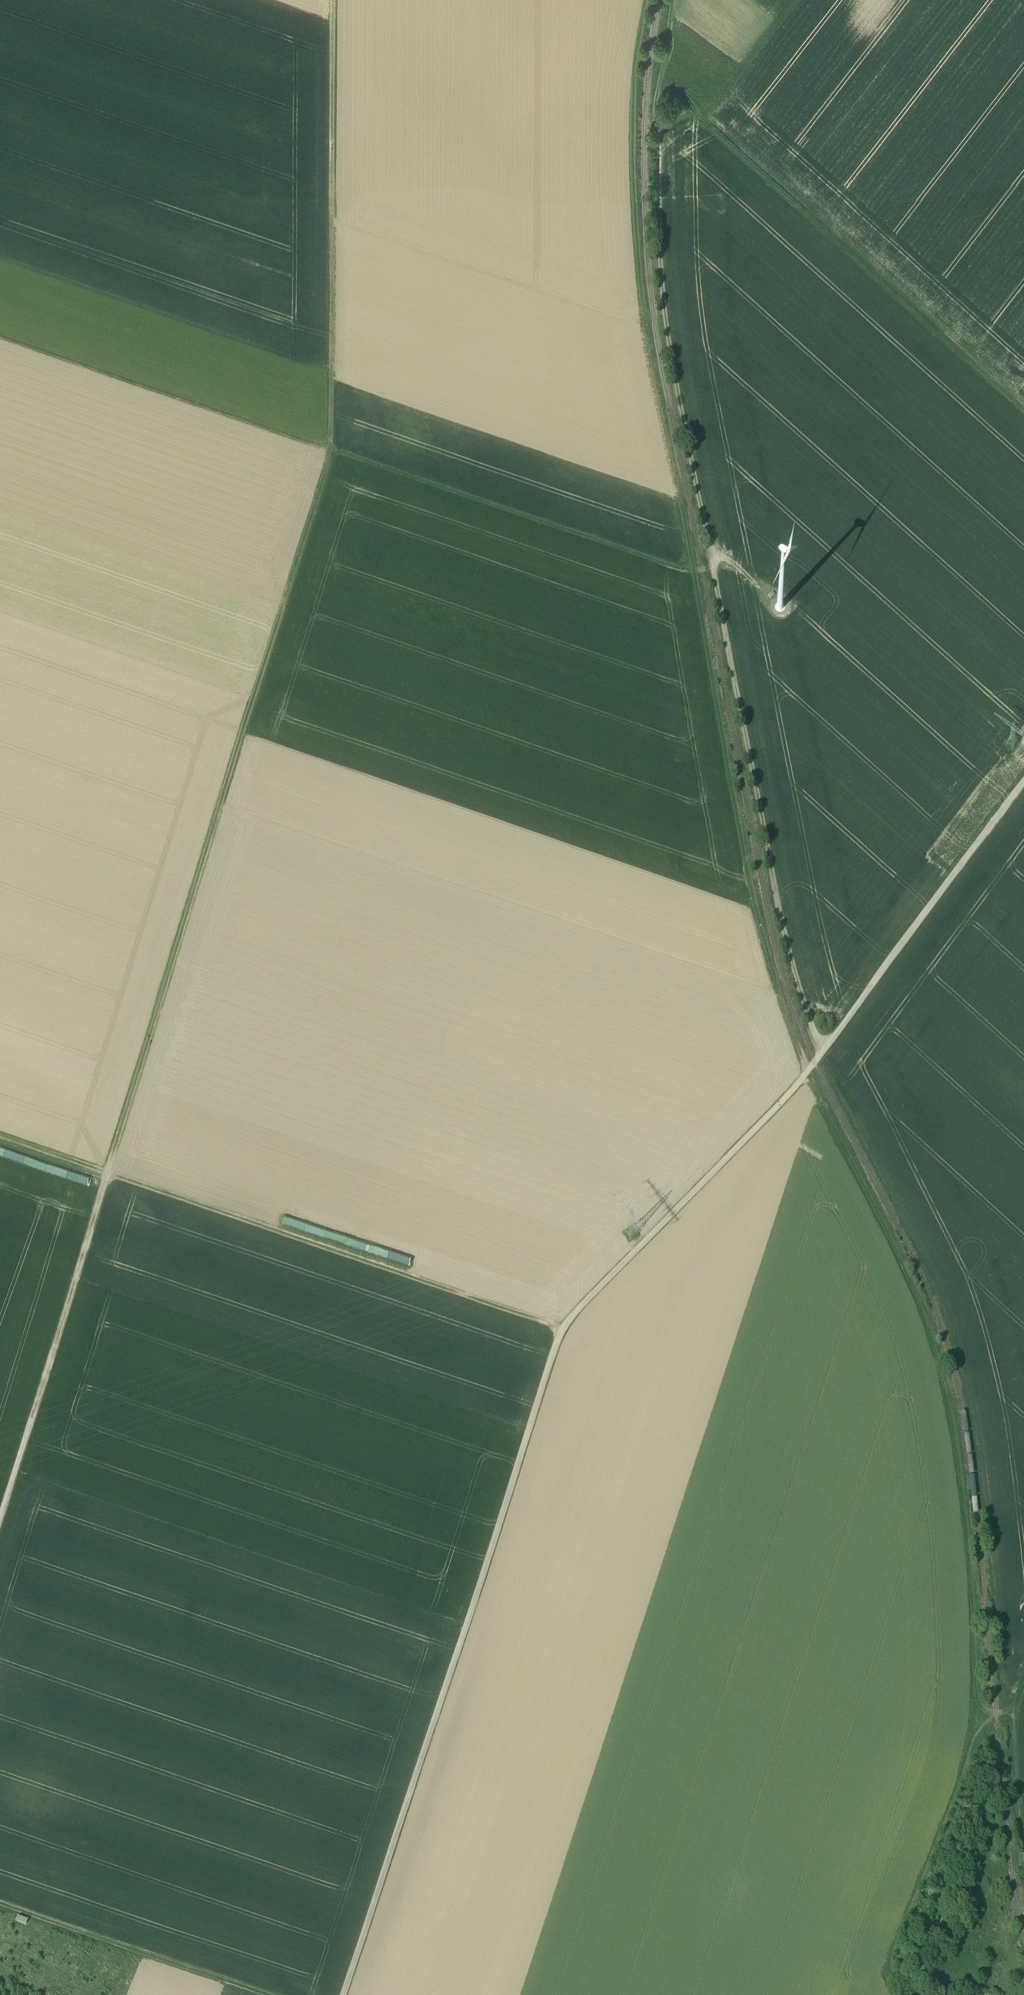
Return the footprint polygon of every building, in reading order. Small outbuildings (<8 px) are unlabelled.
[(270,1218),(286,1222),(288,1213),(272,1209),(270,1218)]
